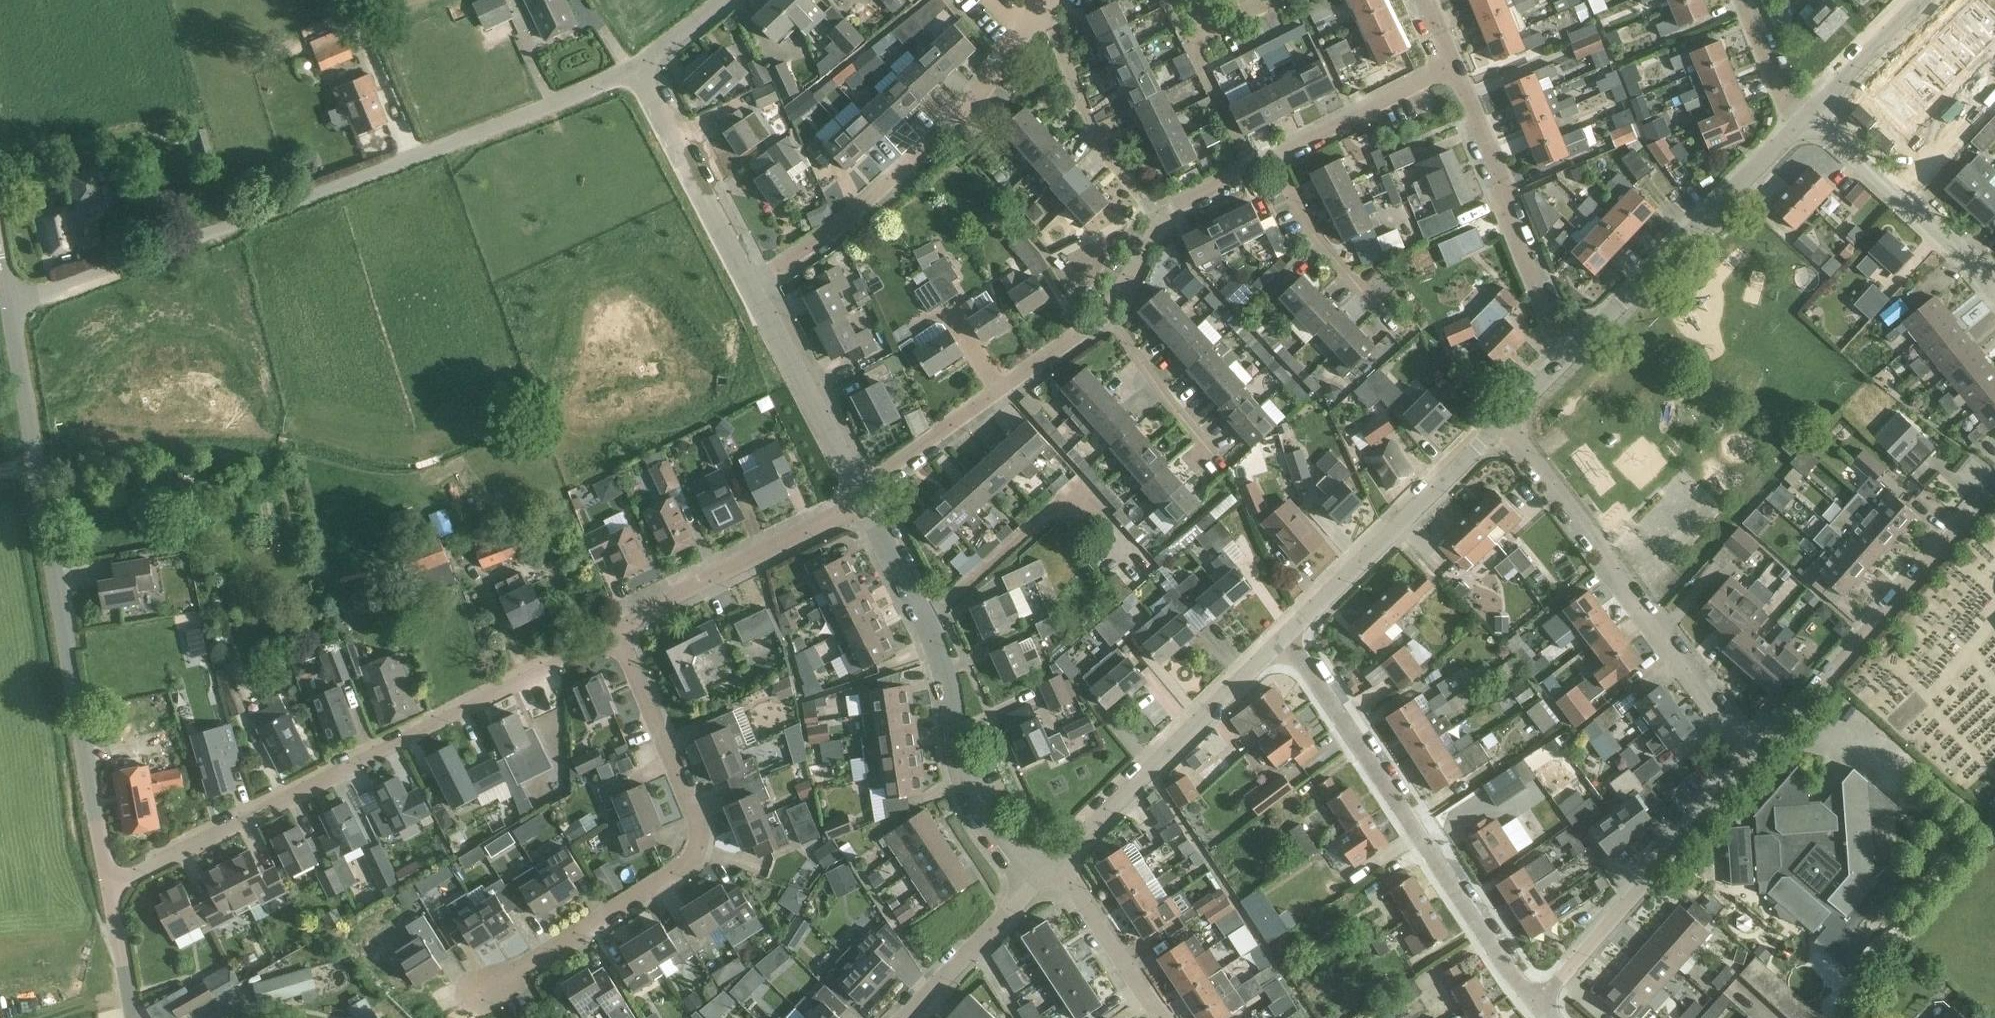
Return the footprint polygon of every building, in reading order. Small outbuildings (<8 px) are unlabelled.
[(473,3),(485,26),(511,15),(504,0),(479,0),(473,3)] [(566,0),(526,0),(545,39),(577,24),(566,0)] [(777,41),(796,22),(775,0),(756,19),(777,41)] [(796,22),(807,33),(825,15),(815,4),(811,0),(776,0),(775,0),(796,22)] [(1128,23),(1117,0),(1116,0),(1087,14),(1099,38),(1128,23)] [(1306,5),(1311,15),(1330,5),(1328,0),(1316,0),(1306,5)] [(1358,19),(1387,5),(1385,0),(1349,0),(1358,19)] [(1470,1),(1478,21),(1529,0),(1471,0),(1470,1)] [(1478,21),(1487,42),(1515,30),(1515,31),(1518,30),(1527,26),(1521,12),(1536,6),(1533,0),(1529,0),(1478,21)] [(1554,2),(1558,13),(1582,2),(1582,0),(1560,0),(1554,2)] [(1673,6),(1677,18),(1658,26),(1662,37),(1682,29),(1681,27),(1709,16),(1702,0),(1688,0),(1673,6)] [(1806,21),(1824,39),(1847,16),(1830,0),(1810,0),(1808,2),(1817,10),(1806,21)] [(1987,51),(1994,42),(1994,17),(1977,0),(1973,0),(1954,18),(1987,51)] [(1989,12),(1994,6),(1994,2),(1993,0),(1989,0),(1983,6),(1989,12)] [(1312,19),(1305,22),(1309,31),(1312,38),(1325,32),(1340,25),(1330,5),(1311,15),(1312,19)] [(1387,5),(1358,19),(1369,41),(1398,27),(1387,5)] [(917,23),(911,16),(898,26),(904,33),(917,23)] [(865,39),(846,18),(827,35),(848,57),(865,39)] [(1935,38),(1967,70),(1987,51),(1954,18),(1935,38)] [(1594,22),(1568,33),(1568,34),(1572,42),(1598,31),(1595,23),(1594,22)] [(954,23),(935,41),(957,65),(976,48),(954,23)] [(1099,38),(1110,60),(1139,45),(1128,23),(1099,38)] [(1304,24),(1288,32),(1292,40),(1308,32),(1304,24)] [(1398,27),(1369,41),(1379,63),(1409,49),(1398,27)] [(1617,29),(1605,34),(1612,48),(1623,43),(1617,29)] [(340,30),(310,43),(314,54),(321,71),(352,58),(345,41),(340,30)] [(897,39),(891,30),(871,46),(878,53),(897,39)] [(1515,30),(1487,42),(1495,62),(1519,52),(1519,54),(1546,43),(1541,31),(1522,39),(1518,30),(1515,31),(1515,30)] [(1572,42),(1571,42),(1577,58),(1590,52),(1604,46),(1598,31),(1572,42)] [(1280,36),(1264,44),(1268,52),(1284,44),(1280,36)] [(1915,58),(1947,90),(1967,70),(1935,38),(1915,58)] [(1347,39),(1327,48),(1332,59),(1352,49),(1347,39)] [(935,41),(917,58),(939,82),(957,65),(935,41)] [(1728,62),(1720,42),(1692,53),(1692,51),(1672,60),(1676,70),(1683,67),(1687,76),(1690,75),(1700,71),(1701,74),(1728,62)] [(1150,67),(1139,45),(1110,60),(1121,82),(1150,67)] [(884,61),(878,55),(871,46),(851,62),(865,77),(884,61)] [(1258,47),(1242,55),(1246,63),(1262,56),(1258,47)] [(1352,49),(1332,59),(1338,70),(1357,61),(1352,49)] [(689,81),(686,84),(705,104),(708,101),(719,91),(723,95),(726,92),(738,81),(736,80),(741,76),(746,72),(725,50),(716,58),(715,57),(689,81)] [(1175,58),(1179,67),(1191,61),(1187,52),(1175,58)] [(920,99),(939,82),(917,58),(898,74),(900,77),(920,99)] [(1225,74),(1239,67),(1235,58),(1220,66),(1225,74)] [(1895,78),(1927,110),(1947,90),(1915,58),(1895,78)] [(762,59),(752,64),(757,76),(753,79),(757,88),(773,80),(762,59)] [(771,75),(773,79),(775,82),(776,86),(779,90),(782,97),(799,89),(786,59),(767,67),(771,75)] [(1297,71),(1312,100),(1336,88),(1321,59),(1297,71)] [(831,78),(832,79),(838,86),(858,70),(851,62),(831,78)] [(1709,94),(1737,83),(1728,62),(1701,74),(1700,71),(1690,75),(1695,89),(1681,95),(1685,104),(1700,98),(1709,94)] [(1533,74),(1505,85),(1513,105),(1542,93),(1538,83),(1558,75),(1554,64),(1533,72),(1533,74)] [(1632,64),(1621,69),(1633,100),(1644,95),(1632,64)] [(1162,90),(1150,67),(1121,82),(1132,105),(1162,90)] [(1617,70),(1606,74),(1612,90),(1623,85),(1617,70)] [(1290,111),(1312,100),(1297,71),(1275,82),(1290,111)] [(340,106),(343,105),(355,136),(386,123),(373,92),(376,91),(368,74),(332,89),(340,106)] [(920,99),(900,77),(882,94),(903,117),(922,101),(920,99)] [(838,86),(831,78),(813,92),(816,96),(820,101),(838,86)] [(1927,110),(1895,78),(1874,99),(1906,131),(1927,110)] [(1275,82),(1253,93),(1267,123),(1290,111),(1275,82)] [(772,83),(752,92),(760,109),(780,100),(772,83)] [(1737,83),(1709,94),(1718,115),(1745,103),(1737,83)] [(1623,85),(1612,90),(1617,103),(1628,98),(1623,85)] [(1542,93),(1513,105),(1522,126),(1550,115),(1552,114),(1561,111),(1577,104),(1574,96),(1558,102),(1553,90),(1553,88),(1542,93)] [(818,102),(808,90),(787,107),(797,120),(818,102)] [(1162,91),(1162,90),(1132,105),(1133,105),(1135,104),(1146,126),(1175,112),(1164,90),(1162,91)] [(1267,123),(1253,93),(1230,105),(1244,134),(1267,123)] [(892,127),(903,117),(882,94),(871,103),(864,95),(855,103),(862,111),(863,111),(884,134),(892,127)] [(1643,95),(1631,100),(1640,121),(1652,117),(1643,95)] [(1992,96),(1984,105),(1991,112),(1994,107),(1994,99),(1992,96)] [(1700,98),(1685,104),(1687,111),(1688,111),(1702,105),(1703,105),(1700,98)] [(1718,115),(1698,123),(1711,154),(1745,140),(1740,129),(1754,123),(1745,103),(1718,115)] [(1577,104),(1561,111),(1564,118),(1580,112),(1577,104)] [(1026,106),(1001,128),(1019,147),(1043,125),(1026,106)] [(736,125),(725,132),(741,156),(761,142),(772,135),(756,112),(746,119),(739,109),(730,116),(736,125)] [(862,111),(844,128),(866,151),(884,134),(863,111),(862,111)] [(1146,126),(1157,149),(1186,134),(1175,112),(1146,126)] [(1550,115),(1522,126),(1531,147),(1560,135),(1552,114),(1550,115)] [(1980,123),(1974,117),(1966,126),(1972,132),(1980,123)] [(1662,118),(1643,126),(1650,143),(1669,135),(1662,118)] [(1226,138),(1217,121),(1199,129),(1208,147),(1226,138)] [(1972,140),(1984,151),(1994,139),(1994,126),(1989,121),(1972,140)] [(1616,147),(1637,138),(1631,123),(1610,132),(1616,147)] [(1043,125),(1019,147),(1036,166),(1060,144),(1043,125)] [(844,128),(827,144),(820,136),(807,146),(825,166),(835,156),(847,169),(866,151),(844,128)] [(1560,135),(1531,147),(1539,167),(1567,156),(1568,157),(1589,149),(1581,128),(1561,136),(1560,135)] [(1198,157),(1186,134),(1157,149),(1169,172),(1198,157)] [(1653,142),(1650,144),(1665,165),(1677,157),(1664,138),(1653,143),(1653,142)] [(1961,144),(1955,138),(1947,147),(1953,153),(1961,144)] [(808,168),(802,160),(787,139),(770,151),(780,166),(758,181),(775,205),(797,189),(791,180),(808,168)] [(1077,162),(1060,144),(1036,166),(1053,184),(1075,164),(1077,162)] [(1389,155),(1396,169),(1416,161),(1410,146),(1389,155)] [(1372,152),(1378,168),(1387,164),(1380,148),(1372,152)] [(1623,158),(1639,181),(1652,171),(1636,149),(1623,158)] [(1418,192),(1461,174),(1451,151),(1418,165),(1423,176),(1414,181),(1418,192)] [(1967,207),(1994,175),(1994,169),(1988,162),(1980,154),(1970,165),(1969,164),(1947,188),(1967,207)] [(1311,173),(1322,196),(1352,181),(1340,158),(1311,173)] [(1575,181),(1593,173),(1589,163),(1570,170),(1575,181)] [(1075,164),(1053,184),(1051,186),(1068,204),(1092,182),(1075,164)] [(1815,208),(1834,187),(1810,165),(1791,186),(1815,208)] [(66,206),(38,214),(47,253),(77,246),(69,218),(86,214),(84,204),(103,200),(95,168),(67,175),(74,205),(67,207),(66,206)] [(992,174),(1001,184),(1008,178),(998,168),(992,174)] [(1388,192),(1398,188),(1391,172),(1381,176),(1388,192)] [(1620,173),(1604,191),(1618,204),(1642,226),(1657,210),(1635,190),(1637,189),(1620,173)] [(1438,213),(1439,212),(1471,199),(1461,174),(1418,192),(1422,201),(1431,198),(1438,213)] [(1967,207),(1986,225),(1994,215),(1994,175),(1967,207)] [(1322,196),(1334,219),(1369,202),(1368,201),(1363,204),(1352,181),(1322,196)] [(1110,201),(1092,182),(1068,204),(1086,223),(1110,201)] [(1858,183),(1845,197),(1857,208),(1869,194),(1858,183)] [(1791,186),(1772,207),(1795,229),(1815,208),(1791,186)] [(1403,202),(1398,188),(1388,192),(1394,206),(1403,202)] [(1535,189),(1524,193),(1525,196),(1532,215),(1542,238),(1562,215),(1553,206),(1537,191),(1535,189)] [(1597,214),(1603,208),(1590,196),(1584,202),(1597,214)] [(1034,202),(1025,211),(1031,218),(1040,209),(1034,202)] [(1252,202),(1229,213),(1243,242),(1266,230),(1252,202)] [(1369,202),(1334,219),(1345,242),(1352,238),(1370,229),(1374,227),(1368,214),(1373,211),(1369,202)] [(1590,220),(1581,230),(1611,258),(1626,242),(1603,220),(1597,214),(1584,202),(1578,208),(1590,220)] [(1618,204),(1603,220),(1626,242),(1642,226),(1618,204)] [(829,205),(809,214),(814,226),(828,220),(827,216),(833,213),(829,205)] [(1446,230),(1439,212),(1438,213),(1418,222),(1425,239),(1446,230)] [(1229,213),(1206,224),(1220,253),(1243,242),(1229,213)] [(1220,253),(1206,224),(1183,236),(1197,264),(1220,253)] [(1858,225),(1848,235),(1856,242),(1865,232),(1858,225)] [(1476,226),(1454,235),(1463,254),(1484,244),(1476,226)] [(1565,232),(1557,241),(1574,256),(1575,255),(1596,274),(1611,258),(1581,230),(1580,231),(1578,228),(1571,236),(1565,232)] [(1397,230),(1375,240),(1377,245),(1381,253),(1382,255),(1404,245),(1397,230)] [(1869,278),(1883,263),(1894,272),(1912,252),(1889,231),(1863,258),(1864,259),(1857,266),(1869,278)] [(1809,257),(1819,246),(1804,232),(1793,244),(1808,257),(1809,257)] [(1022,233),(1009,246),(1027,265),(1042,255),(1040,252),(1022,233)] [(931,239),(913,248),(921,264),(939,255),(931,239)] [(1850,243),(1841,255),(1848,261),(1858,250),(1850,243)] [(915,291),(931,280),(952,266),(945,256),(923,270),(930,280),(915,291)] [(1833,256),(1822,268),(1832,277),(1843,266),(1833,256)] [(1281,257),(1269,269),(1276,275),(1288,264),(1281,257)] [(817,328),(818,330),(848,313),(837,292),(849,286),(839,266),(815,279),(820,290),(805,298),(820,326),(817,328)] [(959,277),(952,266),(931,280),(945,302),(960,292),(952,281),(959,277)] [(1187,266),(1172,279),(1190,297),(1204,284),(1187,266)] [(1024,315),(1050,298),(1035,276),(1022,284),(1014,271),(1003,278),(1011,291),(1009,292),(1024,315)] [(1296,316),(1320,293),(1303,274),(1279,297),(1296,316)] [(1262,276),(1250,286),(1257,293),(1268,283),(1262,276)] [(859,306),(872,299),(866,287),(861,277),(853,281),(859,291),(853,294),(859,306)] [(929,313),(945,302),(931,280),(915,291),(929,313)] [(1890,298),(1873,283),(1854,304),(1871,319),(1890,298)] [(1505,285),(1493,297),(1510,313),(1521,301),(1505,285)] [(1257,293),(1250,286),(1232,304),(1238,311),(1257,293)] [(1139,310),(1157,329),(1180,307),(1163,288),(1156,293),(1149,300),(1139,310)] [(1215,309),(1223,301),(1211,289),(1204,296),(1215,309)] [(962,305),(970,318),(969,318),(984,341),(995,333),(998,337),(1010,329),(1008,325),(1009,324),(994,302),(987,290),(974,299),(973,297),(962,305)] [(1337,311),(1320,293),(1296,316),(1297,316),(1289,324),(1305,342),(1317,331),(1341,309),(1340,308),(1337,311)] [(1889,326),(1910,309),(1900,297),(1880,314),(1889,326)] [(1952,312),(1946,305),(1943,307),(1935,297),(1903,322),(1886,335),(1892,342),(1908,329),(1917,340),(1952,312)] [(1469,317),(1444,328),(1445,332),(1450,343),(1452,346),(1474,337),(1479,342),(1477,344),(1498,366),(1525,339),(1504,318),(1509,313),(1494,300),(1471,322),(1469,317)] [(1157,329),(1173,348),(1197,326),(1180,307),(1157,329)] [(1358,327),(1341,309),(1317,331),(1334,350),(1358,327)] [(1240,322),(1229,310),(1222,316),(1233,329),(1240,322)] [(1952,312),(1917,340),(1932,358),(1964,332),(1956,322),(1958,320),(1952,312)] [(849,313),(848,313),(818,330),(833,359),(848,351),(854,361),(878,348),(868,330),(856,335),(845,315),(849,313)] [(1251,325),(1263,337),(1270,331),(1258,318),(1251,325)] [(923,362),(932,376),(965,355),(948,329),(947,330),(943,323),(938,322),(913,338),(913,337),(899,346),(914,368),(923,362)] [(1187,369),(1188,369),(1211,347),(1214,344),(1197,326),(1173,348),(1190,366),(1187,369)] [(1375,346),(1358,327),(1334,350),(1344,361),(1336,369),(1343,377),(1375,346)] [(1246,328),(1239,335),(1250,348),(1257,341),(1246,328)] [(1981,348),(1975,340),(1972,342),(1964,332),(1932,358),(1946,375),(1981,348)] [(1287,349),(1274,336),(1267,342),(1280,356),(1287,349)] [(1229,366),(1236,360),(1219,341),(1212,347),(1211,347),(1188,369),(1204,388),(1228,366),(1229,366)] [(1274,359),(1263,347),(1256,353),(1267,365),(1274,359)] [(1946,375),(1960,393),(1993,368),(1984,358),(1987,355),(1981,348),(1946,375)] [(895,352),(883,358),(891,372),(903,366),(895,352)] [(1304,367),(1292,354),(1285,361),(1298,374),(1304,367)] [(1910,365),(1915,372),(1926,363),(1920,356),(1910,365)] [(863,368),(866,373),(864,373),(872,387),(853,397),(850,399),(868,433),(871,432),(901,417),(883,382),(893,377),(891,372),(883,358),(863,368)] [(1229,366),(1228,366),(1204,388),(1221,407),(1219,409),(1246,384),(1253,378),(1236,360),(1229,366)] [(1926,363),(1915,372),(1921,378),(1931,370),(1926,363)] [(1274,372),(1284,383),(1291,376),(1280,365),(1274,372)] [(1064,406),(1071,414),(1103,385),(1086,366),(1061,388),(1072,399),(1064,406)] [(1406,415),(1427,436),(1449,414),(1428,393),(1416,405),(1379,368),(1366,379),(1392,411),(1400,404),(1408,412),(1406,415)] [(1954,398),(1944,407),(1949,414),(1960,405),(1967,401),(1975,411),(1994,395),(1994,371),(1993,368),(1960,393),(1954,398)] [(1322,386),(1310,374),(1303,381),(1315,393),(1322,386)] [(1309,396),(1291,376),(1284,383),(1302,403),(1309,396)] [(1367,382),(1355,392),(1370,411),(1382,401),(1367,382)] [(1219,409),(1236,428),(1260,405),(1243,387),(1246,384),(1219,409)] [(1103,385),(1079,407),(1089,418),(1080,427),(1086,434),(1096,426),(1120,404),(1103,385)] [(1329,385),(1324,395),(1335,400),(1340,390),(1329,385)] [(1949,392),(1938,400),(1944,407),(1954,398),(1949,392)] [(1983,421),(1976,427),(1977,429),(1968,436),(1973,443),(1984,435),(1990,430),(1990,429),(1994,425),(1994,395),(1975,411),(1983,421)] [(769,396),(756,402),(762,414),(774,408),(769,396)] [(1138,424),(1120,404),(1096,426),(1114,446),(1112,448),(1128,465),(1152,443),(1136,426),(1138,424)] [(1277,424),(1260,405),(1236,428),(1253,447),(1277,424)] [(1049,434),(1056,428),(1040,410),(1033,415),(1049,434)] [(1900,412),(1876,437),(1911,472),(1928,455),(1929,455),(1936,448),(1900,412)] [(1383,415),(1361,429),(1362,430),(1370,442),(1371,444),(1374,442),(1380,438),(1393,430),(1383,415)] [(716,428),(727,438),(735,428),(724,418),(716,428)] [(1028,420),(1009,437),(1031,461),(1040,453),(1049,462),(1058,454),(1050,444),(1028,420)] [(1288,423),(1277,427),(1280,435),(1291,431),(1288,423)] [(1057,429),(1056,428),(1049,434),(1060,447),(1068,441),(1057,430),(1057,429)] [(714,466),(730,458),(718,433),(702,440),(714,466)] [(1030,479),(1040,471),(1031,461),(1009,437),(990,454),(1012,478),(1021,470),(1030,479)] [(1789,438),(1781,447),(1792,458),(1801,449),(1789,438)] [(1387,489),(1412,473),(1391,441),(1381,448),(1378,442),(1367,449),(1371,455),(1367,458),(1387,489)] [(776,469),(788,463),(778,442),(739,461),(762,509),(789,496),(776,469)] [(1169,462),(1152,443),(1128,465),(1145,484),(1169,462)] [(1067,453),(1078,466),(1085,460),(1074,447),(1067,453)] [(1793,463),(1804,473),(1817,458),(1806,448),(1793,463)] [(1294,482),(1310,477),(1302,449),(1285,454),(1294,482)] [(1864,449),(1852,462),(1869,477),(1875,482),(1886,469),(1864,449)] [(994,495),(1012,478),(990,454),(972,471),(994,495)] [(661,494),(681,485),(669,459),(649,469),(661,494)] [(1340,461),(1316,484),(1327,495),(1319,503),(1339,523),(1340,522),(1346,523),(1352,517),(1351,511),(1361,502),(1342,482),(1341,482),(1351,473),(1340,461)] [(1143,487),(1160,506),(1184,484),(1167,465),(1170,463),(1169,462),(1145,484),(1146,485),(1143,487)] [(1091,466),(1084,473),(1095,485),(1102,479),(1091,466)] [(1794,487),(1804,474),(1795,466),(1784,478),(1794,487)] [(975,512),(994,495),(972,471),(953,488),(975,512)] [(714,491),(700,498),(716,532),(745,518),(722,472),(708,479),(714,491)] [(1051,484),(1058,491),(1070,480),(1063,473),(1051,484)] [(1268,508),(1256,480),(1238,488),(1250,516),(1268,508)] [(1880,482),(1866,498),(1876,507),(1875,508),(1902,531),(1917,514),(1880,482)] [(1107,484),(1100,491),(1113,505),(1120,498),(1108,485),(1107,484)] [(1202,503),(1184,484),(1160,506),(1177,525),(1202,503)] [(982,520),(975,512),(953,488),(935,505),(956,529),(967,519),(974,527),(982,520)] [(1046,488),(1033,500),(1039,508),(1053,496),(1046,488)] [(1776,488),(1766,499),(1774,506),(1784,495),(1776,488)] [(1523,518),(1497,491),(1471,514),(1489,532),(1488,533),(1496,542),(1502,536),(1494,528),(1498,523),(1507,532),(1523,518)] [(1888,547),(1902,531),(1875,508),(1858,492),(1844,509),(1862,524),(1868,529),(1888,547)] [(695,542),(672,494),(645,508),(667,555),(695,542)] [(580,497),(573,500),(577,511),(584,508),(580,497)] [(1288,502),(1264,522),(1300,563),(1324,543),(1321,539),(1294,508),(1288,502)] [(937,546),(956,529),(935,505),(915,522),(937,546)] [(1033,514),(1026,506),(1013,518),(1021,525),(1033,514)] [(429,515),(438,537),(400,552),(411,578),(410,579),(418,597),(457,582),(450,563),(440,538),(455,531),(445,508),(429,515)] [(1118,510),(1113,514),(1118,520),(1124,527),(1132,520),(1120,508),(1118,510)] [(1844,509),(1829,526),(1840,535),(1874,564),(1888,547),(1868,529),(1862,524),(1844,509)] [(1754,510),(1742,524),(1756,536),(1768,522),(1754,510)] [(607,527),(587,536),(599,561),(610,556),(620,578),(648,565),(630,527),(623,511),(604,520),(607,527)] [(1210,513),(1197,524),(1203,531),(1216,520),(1210,513)] [(1471,514),(1446,538),(1448,540),(1441,546),(1457,563),(1465,555),(1473,565),(1496,542),(1488,533),(1489,532),(1471,514)] [(1204,533),(1219,551),(1236,536),(1221,519),(1204,533)] [(1142,523),(1138,526),(1132,532),(1143,544),(1148,538),(1152,535),(1142,523)] [(991,530),(1002,542),(1014,531),(1008,524),(996,535),(991,530)] [(1761,545),(1740,526),(1724,544),(1745,563),(1761,545)] [(1203,532),(1200,536),(1198,537),(1208,550),(1213,546),(1203,532)] [(1833,558),(1859,580),(1874,564),(1840,535),(1834,542),(1833,542),(1826,550),(1834,557),(1833,558)] [(514,536),(477,551),(484,569),(521,554),(514,536)] [(995,548),(989,541),(977,552),(983,559),(995,548)] [(1507,556),(1516,567),(1521,573),(1533,564),(1519,547),(1507,556)] [(1166,548),(1153,559),(1161,567),(1173,557),(1167,549),(1166,548)] [(1218,568),(1210,574),(1217,584),(1233,603),(1251,588),(1236,569),(1238,566),(1226,551),(1214,562),(1218,568)] [(825,591),(855,575),(845,555),(831,562),(826,552),(803,563),(809,574),(804,576),(815,596),(825,591)] [(965,576),(983,559),(977,552),(973,555),(968,556),(957,568),(965,576)] [(1516,567),(1507,556),(1495,565),(1504,576),(1516,567)] [(100,609),(141,601),(139,589),(154,586),(149,557),(123,562),(125,576),(95,582),(100,609)] [(1859,580),(1833,558),(1827,565),(1820,559),(1804,577),(1836,605),(1845,594),(1846,595),(1859,580)] [(1002,576),(1009,591),(974,607),(987,636),(1010,626),(1009,623),(1022,617),(1017,606),(1027,601),(1020,586),(1027,583),(1029,587),(1036,584),(1034,580),(1047,574),(1040,559),(1002,576)] [(1785,568),(1779,575),(1784,580),(1791,573),(1785,568)] [(504,598),(503,598),(516,625),(544,611),(532,584),(529,586),(522,571),(497,583),(504,598)] [(1116,573),(1106,582),(1122,601),(1133,591),(1116,573)] [(1195,573),(1176,589),(1192,609),(1201,602),(1214,618),(1233,603),(1217,584),(1209,591),(1195,573)] [(1403,580),(1378,604),(1403,630),(1414,639),(1421,630),(1413,625),(1409,624),(1401,616),(1420,598),(1419,597),(1433,583),(1424,574),(1411,588),(1403,580)] [(820,607),(809,613),(814,621),(815,620),(824,615),(825,616),(834,610),(865,594),(855,575),(825,591),(830,602),(820,607)] [(1718,625),(1748,590),(1732,575),(1701,609),(1718,625)] [(1155,617),(1179,647),(1197,633),(1184,616),(1192,609),(1176,589),(1166,576),(1165,577),(1166,578),(1160,583),(1168,592),(1163,596),(1170,604),(1163,610),(1155,617)] [(1748,590),(1718,625),(1734,639),(1761,609),(1775,594),(1758,579),(1748,590)] [(1462,581),(1454,589),(1463,598),(1471,590),(1462,581)] [(1565,610),(1578,626),(1603,607),(1591,591),(1565,610)] [(1810,591),(1803,598),(1815,609),(1821,601),(1810,591)] [(839,619),(844,630),(875,614),(865,594),(834,610),(825,616),(829,624),(839,619)] [(1824,603),(1816,612),(1825,621),(1833,611),(1824,603)] [(1378,604),(1353,628),(1377,653),(1393,639),(1393,640),(1403,630),(1378,604)] [(1121,605),(1108,616),(1124,634),(1137,624),(1121,605)] [(1578,626),(1592,645),(1617,626),(1603,607),(1578,626)] [(734,623),(744,644),(776,629),(766,608),(734,623)] [(778,616),(782,636),(799,627),(790,609),(778,616)] [(1734,639),(1725,649),(1742,663),(1764,638),(1756,631),(1769,616),(1761,609),(1734,639)] [(839,645),(844,654),(885,633),(875,614),(844,630),(850,640),(839,645)] [(1054,615),(1035,624),(1042,638),(1061,630),(1054,615)] [(1124,634),(1108,616),(1095,627),(1111,645),(1124,634)] [(1179,647),(1155,617),(1146,624),(1137,631),(1146,642),(1145,644),(1160,663),(1179,647)] [(1508,617),(1496,617),(1496,633),(1508,633),(1508,617)] [(672,660),(676,669),(677,671),(671,674),(685,703),(707,693),(694,665),(697,655),(725,642),(714,620),(685,634),(688,640),(677,645),(672,660)] [(1563,624),(1550,634),(1556,642),(1569,632),(1563,624)] [(1592,645),(1601,657),(1579,673),(1585,680),(1632,644),(1617,626),(1592,645)] [(202,627),(186,630),(188,639),(204,635),(202,627)] [(1569,632),(1556,642),(1561,648),(1574,639),(1569,632)] [(1770,644),(1764,638),(1742,663),(1758,678),(1786,646),(1785,645),(1788,642),(1790,640),(1781,632),(1770,644)] [(895,653),(885,633),(844,654),(841,655),(851,675),(864,669),(895,653)] [(806,644),(802,637),(793,641),(797,649),(806,644)] [(1042,662),(1036,649),(1031,637),(1018,643),(1017,642),(994,652),(1007,681),(1030,670),(1029,667),(1042,662)] [(365,674),(383,724),(418,712),(397,654),(364,666),(355,642),(340,646),(352,679),(365,674)] [(1056,663),(1057,661),(1065,654),(1064,653),(1068,649),(1061,642),(1048,654),(1055,662),(1056,663)] [(1766,669),(1758,678),(1773,692),(1786,677),(1795,686),(1811,668),(1802,661),(1805,658),(1788,643),(1786,646),(1766,669)] [(1557,702),(1576,727),(1597,711),(1587,697),(1616,676),(1618,680),(1644,660),(1632,644),(1585,680),(1567,694),(1558,701),(1557,702)] [(1424,670),(1423,669),(1405,645),(1380,664),(1401,690),(1424,670)] [(350,678),(338,647),(318,655),(330,686),(350,678)] [(1110,654),(1102,661),(1126,691),(1144,676),(1129,657),(1128,658),(1118,647),(1110,654)] [(796,654),(801,676),(810,671),(814,669),(804,650),(796,654)] [(1080,671),(1065,654),(1057,661),(1065,670),(1072,679),(1080,671)] [(1534,659),(1525,667),(1531,675),(1533,677),(1550,662),(1544,654),(1536,662),(1534,659)] [(1515,656),(1506,663),(1516,675),(1524,669),(1515,656)] [(1126,691),(1102,661),(1093,668),(1084,675),(1093,686),(1092,687),(1108,706),(1126,691)] [(216,665),(217,671),(216,671),(234,716),(246,711),(229,667),(228,667),(226,662),(216,665)] [(1071,680),(1072,679),(1065,670),(1045,680),(1046,681),(1039,684),(1051,711),(1074,701),(1072,697),(1077,695),(1069,679),(1065,681),(1061,674),(1064,672),(1071,680)] [(810,671),(801,676),(800,676),(804,684),(802,685),(805,699),(822,694),(810,671)] [(872,690),(860,691),(863,714),(909,707),(906,684),(902,685),(900,672),(878,679),(879,688),(872,690)] [(1388,716),(1400,735),(1448,702),(1468,689),(1468,688),(1458,672),(1437,685),(1442,693),(1427,702),(1422,693),(1388,716)] [(608,689),(601,674),(573,686),(588,723),(614,712),(605,690),(608,689)] [(1552,674),(1543,682),(1558,701),(1567,694),(1562,686),(1558,682),(1552,674)] [(794,693),(791,676),(773,684),(779,700),(794,693)] [(1352,679),(1347,683),(1353,692),(1358,689),(1352,679)] [(1521,704),(1535,694),(1525,681),(1512,691),(1521,704)] [(1642,732),(1677,707),(1662,686),(1637,704),(1638,705),(1626,714),(1633,722),(1634,721),(1642,732)] [(1400,735),(1412,753),(1447,731),(1453,727),(1446,716),(1454,711),(1454,710),(1475,696),(1469,687),(1468,688),(1468,689),(1448,702),(1400,735)] [(316,697),(332,741),(356,733),(339,688),(316,697)] [(1274,727),(1276,730),(1294,716),(1274,688),(1231,720),(1244,737),(1254,730),(1260,738),(1274,727)] [(253,717),(258,728),(280,772),(311,757),(280,694),(266,701),(270,708),(253,717)] [(1527,710),(1544,732),(1557,722),(1540,701),(1527,710)] [(1001,718),(1022,765),(1051,751),(1056,762),(1072,755),(1061,733),(1047,739),(1031,704),(1001,718)] [(1613,705),(1594,719),(1604,732),(1623,717),(1613,705)] [(909,707),(863,714),(866,735),(892,731),(913,728),(909,707)] [(1693,728),(1677,707),(1642,732),(1643,733),(1653,726),(1659,734),(1646,743),(1656,756),(1693,728)] [(707,761),(738,748),(731,734),(742,730),(733,708),(704,720),(711,734),(697,740),(707,761)] [(818,713),(806,715),(807,722),(819,720),(818,713)] [(516,714),(491,726),(505,755),(517,781),(531,774),(524,760),(545,750),(534,727),(524,731),(516,714)] [(1314,743),(1294,716),(1276,730),(1277,731),(1259,744),(1278,768),(1296,755),(1302,764),(1319,752),(1313,744),(1314,743)] [(1594,719),(1581,729),(1591,741),(1604,732),(1594,719)] [(818,726),(808,728),(811,743),(820,742),(830,740),(831,740),(829,724),(828,725),(818,726)] [(235,788),(229,766),(241,762),(235,742),(230,725),(193,736),(211,795),(235,788)] [(913,728),(892,731),(866,735),(862,736),(865,757),(892,753),(916,749),(913,728)] [(1412,753),(1425,772),(1473,740),(1469,733),(1454,742),(1447,731),(1412,753)] [(1478,737),(1473,740),(1425,772),(1437,791),(1463,774),(1464,775),(1491,758),(1478,737)] [(834,756),(831,740),(830,740),(820,742),(822,758),(834,756)] [(626,743),(615,748),(618,755),(629,749),(626,743)] [(805,744),(791,749),(795,763),(806,759),(808,758),(805,744)] [(452,745),(429,756),(454,808),(478,796),(482,806),(499,798),(501,802),(514,795),(506,780),(500,768),(501,768),(497,758),(495,759),(466,773),(452,745)] [(599,748),(573,760),(575,764),(571,764),(572,778),(580,774),(580,775),(605,763),(599,748)] [(734,789),(761,777),(752,755),(742,759),(738,748),(707,761),(716,783),(729,777),(734,789)] [(1194,754),(1202,764),(1209,758),(1201,748),(1194,754)] [(916,749),(892,753),(865,757),(868,778),(892,775),(919,771),(916,749)] [(1194,754),(1186,760),(1194,770),(1202,764),(1194,754)] [(1653,757),(1633,772),(1642,783),(1647,779),(1648,780),(1662,769),(1653,757)] [(628,758),(618,763),(623,774),(633,770),(628,758)] [(609,764),(598,769),(603,780),(615,775),(609,764)] [(811,766),(816,785),(825,782),(821,764),(811,766)] [(148,765),(114,771),(126,834),(160,828),(153,793),(183,787),(179,768),(150,774),(148,765)] [(1513,765),(1483,785),(1496,804),(1526,784),(1513,765)] [(1632,793),(1643,785),(1642,783),(1633,772),(1630,767),(1610,782),(1626,803),(1613,812),(1632,836),(1653,821),(1632,793)] [(1749,827),(1729,829),(1733,884),(1758,882),(1758,894),(1768,893),(1778,902),(1774,908),(1777,911),(1779,915),(1781,919),(1785,921),(1790,922),(1794,925),(1799,919),(1814,932),(1822,923),(1845,942),(1875,907),(1887,906),(1886,894),(1902,876),(1902,875),(1903,874),(1903,873),(1903,872),(1903,871),(1903,870),(1902,869),(1902,868),(1901,868),(1901,867),(1900,867),(1899,866),(1898,866),(1897,865),(1896,865),(1874,867),(1871,818),(1890,816),(1891,816),(1892,816),(1893,816),(1894,815),(1895,815),(1895,814),(1896,814),(1896,813),(1897,812),(1897,811),(1897,810),(1897,809),(1897,808),(1897,807),(1897,806),(1896,805),(1896,804),(1895,804),(1894,803),(1892,801),(1854,768),(1843,781),(1843,784),(1840,787),(1825,804),(1822,801),(1810,802),(1809,792),(1808,790),(1791,774),(1754,816),(1755,816),(1757,815),(1758,829),(1749,829),(1749,827)] [(892,775),(868,778),(870,790),(871,790),(886,788),(888,798),(908,795),(922,793),(919,771),(892,775)] [(1200,794),(1187,775),(1166,788),(1180,808),(1200,794)] [(1262,792),(1248,802),(1259,817),(1295,791),(1284,776),(1262,792)] [(383,806),(371,812),(384,837),(396,831),(397,832),(432,815),(419,789),(407,795),(398,777),(374,789),(383,806)] [(628,777),(599,789),(607,808),(617,804),(622,818),(653,805),(645,785),(634,790),(633,789),(628,777)] [(734,828),(765,815),(760,801),(770,797),(761,777),(734,789),(740,800),(725,806),(734,828)] [(795,784),(801,799),(814,793),(808,779),(795,784)] [(1338,837),(1349,830),(1370,816),(1350,788),(1341,794),(1330,779),(1320,785),(1331,801),(1330,802),(1345,824),(1334,831),(1338,837)] [(1632,836),(1613,812),(1606,816),(1591,796),(1585,801),(1578,791),(1558,805),(1566,816),(1579,833),(1589,825),(1609,853),(1632,836)] [(330,831),(320,837),(334,866),(341,879),(346,888),(353,885),(349,875),(353,873),(343,853),(366,842),(346,803),(345,804),(343,799),(331,806),(333,810),(323,815),(322,815),(330,831)] [(453,825),(441,801),(431,806),(443,830),(453,825)] [(1163,801),(1151,808),(1162,825),(1174,817),(1163,801)] [(807,802),(788,810),(803,844),(821,836),(807,802)] [(622,818),(627,830),(616,834),(626,856),(657,843),(652,832),(663,827),(653,805),(622,818)] [(925,809),(884,836),(896,854),(937,827),(925,809)] [(765,815),(734,828),(743,849),(755,844),(760,856),(790,844),(776,810),(765,815)] [(848,813),(823,822),(829,839),(853,829),(848,813)] [(1355,868),(1369,858),(1389,844),(1370,816),(1349,830),(1336,839),(1355,868)] [(1475,834),(1468,839),(1488,870),(1511,855),(1512,856),(1533,841),(1516,816),(1501,826),(1497,820),(1491,824),(1488,826),(1475,834)] [(580,820),(567,828),(574,839),(587,832),(580,820)] [(1177,821),(1159,832),(1166,842),(1183,832),(1177,821)] [(1300,824),(1300,823),(1290,830),(1309,857),(1319,850),(1309,836),(1313,834),(1305,821),(1300,824)] [(514,830),(522,844),(536,835),(527,822),(524,823),(514,830)] [(1580,840),(1570,826),(1554,837),(1561,846),(1568,842),(1571,847),(1580,840)] [(317,863),(311,851),(316,848),(311,838),(307,841),(299,827),(274,839),(291,875),(317,863)] [(937,827),(896,854),(908,873),(949,845),(937,827)] [(1992,833),(1981,834),(1981,847),(1993,847),(1992,833)] [(1178,846),(1186,858),(1196,851),(1188,839),(1178,846)] [(495,840),(486,846),(492,856),(502,850),(495,840)] [(833,842),(816,853),(827,869),(839,860),(843,858),(833,842)] [(850,842),(841,848),(849,860),(850,861),(854,858),(859,855),(850,842)] [(398,881),(380,843),(363,851),(381,890),(398,881)] [(949,845),(908,873),(921,891),(962,863),(949,845)] [(551,869),(541,876),(559,904),(579,892),(573,881),(584,874),(572,856),(566,847),(548,859),(553,868),(551,869)] [(1096,865),(1108,882),(1134,864),(1123,847),(1096,865)] [(480,848),(470,854),(476,864),(486,858),(480,848)] [(228,863),(247,903),(258,897),(261,903),(288,890),(277,867),(263,874),(252,851),(228,863)] [(1205,864),(1196,851),(1186,858),(1195,871),(1205,864)] [(1508,900),(1557,869),(1545,852),(1545,853),(1497,883),(1508,900)] [(447,853),(437,858),(441,865),(451,860),(447,853)] [(1134,864),(1108,882),(1121,901),(1147,884),(1156,877),(1143,858),(1134,864)] [(418,859),(395,871),(401,885),(425,873),(418,859)] [(247,903),(228,863),(204,874),(216,897),(202,904),(213,928),(240,915),(236,908),(247,903)] [(962,863),(921,891),(933,909),(974,882),(962,863)] [(842,866),(828,873),(835,887),(853,878),(846,864),(842,866)] [(341,879),(334,866),(317,874),(329,898),(347,890),(346,888),(341,879)] [(536,867),(505,886),(507,888),(518,906),(518,907),(522,913),(533,906),(539,916),(559,904),(541,876),(536,867)] [(1557,869),(1508,900),(1520,919),(1547,902),(1540,890),(1561,876),(1557,869)] [(880,870),(869,877),(876,888),(887,880),(880,870)] [(1407,870),(1388,882),(1410,919),(1430,906),(1413,877),(1411,878),(1407,870)] [(424,895),(437,886),(431,876),(417,884),(424,895)] [(617,877),(603,886),(608,894),(622,886),(617,877)] [(1134,921),(1169,897),(1156,877),(1147,884),(1121,901),(1134,921)] [(474,903),(474,904),(476,907),(494,936),(495,935),(499,940),(510,933),(507,927),(514,923),(508,913),(518,907),(518,906),(507,888),(505,886),(505,885),(501,879),(482,891),(486,896),(474,903)] [(722,884),(702,897),(720,925),(725,934),(757,915),(740,888),(729,895),(727,891),(722,884)] [(167,903),(158,907),(174,939),(202,926),(205,932),(213,928),(202,904),(194,908),(182,886),(164,895),(167,903)] [(412,887),(398,895),(406,907),(419,899),(412,887)] [(1240,900),(1269,943),(1288,930),(1260,887),(1240,900)] [(1210,893),(1193,904),(1194,905),(1201,916),(1205,914),(1205,913),(1228,898),(1221,888),(1211,895),(1210,893)] [(457,945),(468,938),(474,948),(494,936),(476,907),(474,904),(474,903),(468,893),(448,905),(451,911),(440,918),(457,945)] [(801,893),(796,900),(803,906),(808,898),(801,893)] [(1142,934),(1145,937),(1171,920),(1181,913),(1170,896),(1169,897),(1134,921),(1135,922),(1131,926),(1137,936),(1142,934)] [(677,925),(695,953),(714,941),(709,932),(720,925),(702,897),(682,909),(688,918),(677,925)] [(895,897),(888,901),(894,910),(901,905),(895,897)] [(1228,898),(1205,913),(1212,923),(1235,908),(1228,898)] [(1562,907),(1560,908),(1565,915),(1580,905),(1575,898),(1562,907)] [(916,913),(908,901),(893,911),(901,923),(916,913)] [(1547,902),(1520,919),(1532,938),(1559,920),(1558,920),(1553,912),(1549,905),(1547,902)] [(1685,904),(1668,923),(1696,949),(1713,930),(1706,923),(1687,907),(1685,904)] [(1430,906),(1410,919),(1417,931),(1407,937),(1417,954),(1448,936),(1430,906)] [(1235,909),(1216,922),(1226,938),(1228,937),(1245,925),(1238,914),(1235,909)] [(332,929),(344,922),(339,912),(331,913),(326,919),(332,929)] [(435,958),(447,951),(424,915),(406,926),(415,940),(396,952),(404,964),(400,967),(399,971),(400,976),(404,981),(410,983),(414,981),(416,984),(442,969),(435,958)] [(1048,921),(1023,937),(1037,958),(1062,942),(1048,921)] [(1374,922),(1363,929),(1371,942),(1382,936),(1374,922)] [(695,953),(677,925),(666,932),(661,923),(641,935),(659,964),(671,956),(676,964),(695,953)] [(1668,923),(1651,942),(1679,968),(1696,949),(1668,923)] [(1245,925),(1228,937),(1241,957),(1249,953),(1250,952),(1259,945),(1252,934),(1245,925)] [(791,927),(782,942),(796,951),(805,936),(791,927)] [(865,954),(855,964),(879,987),(896,970),(887,962),(897,952),(873,930),(857,946),(865,954)] [(659,964),(641,935),(621,948),(626,955),(614,964),(633,993),(654,979),(648,971),(659,964)] [(1159,959),(1169,975),(1195,958),(1206,951),(1195,935),(1184,942),(1185,942),(1159,959)] [(1382,936),(1371,942),(1375,949),(1376,948),(1380,955),(1390,949),(1382,936)] [(1062,942),(1037,958),(1043,967),(1050,978),(1051,979),(1075,963),(1062,942)] [(1651,942),(1634,961),(1662,986),(1679,968),(1651,942)] [(1005,944),(992,956),(999,966),(1013,957),(1005,944)] [(1771,953),(1761,944),(1755,951),(1764,960),(1771,953)] [(1738,950),(1734,963),(1743,965),(1747,953),(1738,950)] [(766,955),(756,968),(769,978),(779,964),(766,955)] [(825,984),(825,985),(849,1007),(847,1004),(855,995),(864,1004),(879,987),(855,964),(846,956),(838,965),(841,968),(825,984)] [(1209,979),(1195,958),(1169,975),(1183,996),(1209,979)] [(1786,1017),(1822,1017),(1755,958),(1739,976),(1786,1017)] [(1634,961),(1617,979),(1645,1005),(1662,986),(1634,961)] [(205,982),(169,1002),(178,1017),(179,1017),(240,983),(231,963),(204,979),(205,982)] [(1075,963),(1051,979),(1064,1000),(1089,984),(1075,963)] [(1728,964),(1720,973),(1728,981),(1736,972),(1728,964)] [(309,966),(274,977),(280,999),(301,992),(316,987),(309,966)] [(1272,966),(1264,971),(1270,981),(1279,975),(1272,966)] [(1471,1017),(1474,1017),(1493,1007),(1476,978),(1467,983),(1457,966),(1447,972),(1456,989),(1455,990),(1471,1017)] [(723,967),(712,974),(720,986),(731,980),(723,967)] [(567,989),(564,991),(563,995),(563,999),(565,1003),(569,1005),(573,1006),(576,1004),(584,1016),(602,1005),(610,1017),(634,1017),(635,1017),(605,969),(594,976),(589,968),(564,984),(567,989)] [(753,969),(731,991),(744,1003),(765,981),(753,969)] [(1223,970),(1209,979),(1183,996),(1196,1016),(1236,990),(1223,970)] [(1017,971),(1006,978),(1014,991),(1026,985),(1017,971)] [(1263,972),(1255,977),(1261,986),(1270,981),(1264,971),(1263,972)] [(1720,973),(1712,983),(1720,990),(1728,981),(1720,973)] [(1279,977),(1264,988),(1274,1003),(1289,993),(1279,977)] [(1600,998),(1622,1017),(1634,1017),(1636,1016),(1638,1017),(1639,1017),(1648,1008),(1645,1005),(1617,979),(1600,998)] [(849,1007),(825,985),(822,983),(807,998),(815,1006),(805,1016),(807,1017),(842,1017),(840,1016),(849,1007)] [(1064,1000),(1076,1017),(1082,1017),(1103,1005),(1089,984),(1064,1000)] [(1236,990),(1196,1016),(1198,1017),(1229,1017),(1233,1016),(1231,1013),(1245,1004),(1236,990)] [(695,991),(682,999),(683,1001),(690,1012),(704,1004),(703,1003),(696,992),(695,991)] [(701,1012),(707,1017),(721,1017),(736,1003),(725,992),(709,1005),(701,1012)] [(1274,1003),(1269,1006),(1276,1017),(1297,1004),(1289,993),(1274,1003)] [(1867,993),(1858,1003),(1867,1012),(1877,1001),(1867,993)] [(954,1014),(959,1017),(998,1017),(973,994),(970,997),(954,1014)] [(1701,1017),(1718,1017),(1732,1002),(1723,994),(1712,1006),(1701,1017)] [(351,1008),(358,1017),(380,1017),(369,998),(351,1008)] [(1706,1006),(1698,999),(1690,1008),(1698,1015),(1706,1006)] [(1023,1017),(1043,1017),(1032,1000),(1018,1009),(1023,1017)] [(1826,1017),(1843,1017),(1846,1014),(1843,1011),(1837,1006),(1826,1017)] [(1493,1007),(1474,1017),(1500,1017),(1493,1007)] [(1698,1015),(1690,1008),(1682,1017),(1683,1017),(1696,1017),(1698,1015)] [(1953,1009),(1944,1017),(1963,1017),(1953,1009)]
